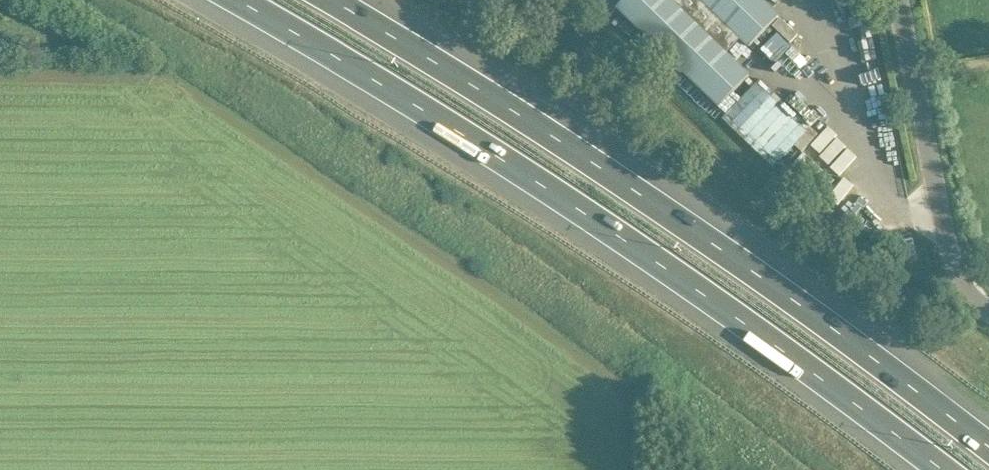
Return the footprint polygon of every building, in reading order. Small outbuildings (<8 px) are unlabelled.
[(617,8),(720,107),(750,75),(727,53),(741,39),(749,47),(779,16),(763,0),(625,0),(617,8)] [(870,12),(826,26),(830,39),(846,34),(852,56),(881,47),(870,12)] [(870,63),(844,75),(864,120),(891,108),(870,63)] [(727,116),(779,166),(799,145),(813,158),(831,140),(764,77),(727,116)]
